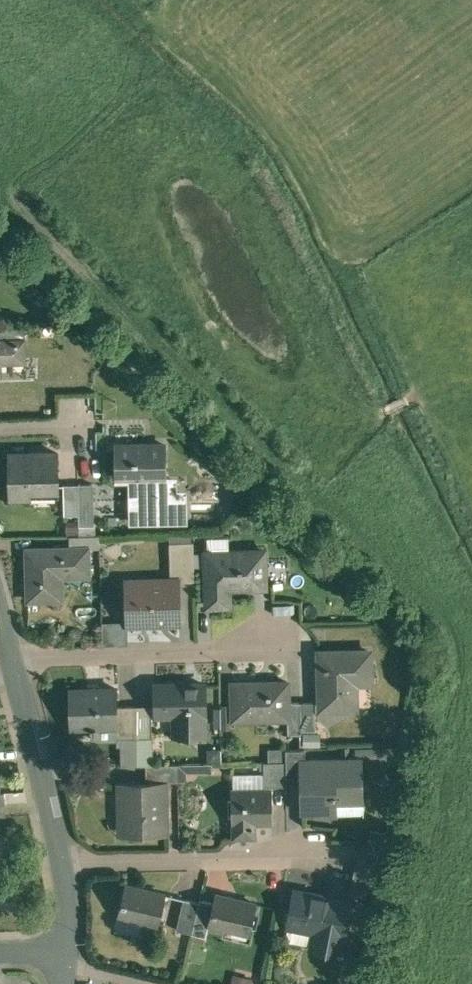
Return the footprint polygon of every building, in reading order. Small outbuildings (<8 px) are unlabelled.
[(0,324),(0,336),(0,340),(23,339),(23,341),(28,341),(28,323),(0,324)] [(0,340),(0,374),(3,374),(2,360),(21,360),(21,344),(23,343),(23,341),(23,339),(0,340)] [(166,444),(117,445),(117,479),(120,479),(132,479),(167,478),(167,477),(166,444)] [(31,453),(31,451),(11,452),(12,495),(32,494),(32,488),(59,488),(59,452),(31,453)] [(167,478),(132,479),(132,521),(187,520),(187,498),(169,498),(169,477),(167,477),(167,478)] [(95,523),(94,481),(80,482),(81,513),(81,523),(95,523)] [(80,482),(65,482),(66,513),(81,513),(80,482)] [(103,533),(70,534),(71,546),(91,546),(103,546),(103,533)] [(196,579),(195,540),(171,541),(172,579),(180,579),(180,580),(196,579)] [(71,546),(29,547),(30,598),(64,597),(63,569),(91,568),(91,546),(71,546)] [(266,548),(208,551),(209,605),(231,604),(230,584),(239,583),(240,586),(266,586),(266,548)] [(172,579),(129,580),(129,581),(128,622),(158,621),(158,620),(178,619),(178,620),(180,620),(180,580),(180,579),(172,579)] [(371,649),(320,651),(322,708),(356,706),(355,674),(371,673),(371,649)] [(266,682),(235,683),(235,682),(234,682),(235,718),(267,717),(267,715),(289,714),(289,717),(290,717),(290,701),(289,680),(266,681),(266,682)] [(186,685),(187,684),(156,684),(157,706),(174,706),(175,733),(204,733),(204,684),(202,684),(202,685),(186,685)] [(114,687),(70,689),(72,724),(114,722),(116,722),(115,704),(114,687)] [(318,730),(317,700),(301,701),(302,730),(318,730)] [(302,730),(301,701),(290,701),(290,717),(289,717),(289,733),(302,733),(302,730)] [(151,702),(137,703),(138,736),(152,735),(151,702)] [(137,703),(115,704),(116,722),(114,722),(115,737),(138,736),(137,703)] [(307,747),(287,747),(287,759),(288,776),(302,776),(302,775),(301,761),(307,761),(307,747)] [(288,776),(287,759),(274,760),(275,784),(288,784),(288,776)] [(307,761),(301,761),(302,775),(302,776),(303,809),(322,809),(323,813),(338,812),(338,800),(365,799),(364,759),(307,761)] [(236,770),(267,770),(267,761),(235,762),(236,770)] [(167,781),(120,783),(121,804),(130,804),(131,833),(169,832),(168,817),(165,817),(165,807),(168,807),(167,781)] [(272,790),(234,791),(235,821),(236,821),(237,833),(253,832),(253,820),(272,820),(272,790)] [(383,862),(358,857),(355,867),(381,873),(383,862)] [(381,873),(355,867),(352,885),(378,890),(381,873)] [(166,894),(126,884),(119,914),(159,923),(166,894)] [(351,900),(297,890),(290,923),(322,929),(319,945),(340,949),(351,900)] [(258,901),(217,892),(215,900),(210,922),(235,928),(236,922),(250,926),(249,931),(251,931),(258,901)] [(215,900),(201,897),(200,901),(193,932),(207,935),(210,922),(215,900)] [(200,901),(184,898),(177,928),(193,932),(200,901)] [(233,983),(254,983),(255,974),(234,972),(233,983)]
